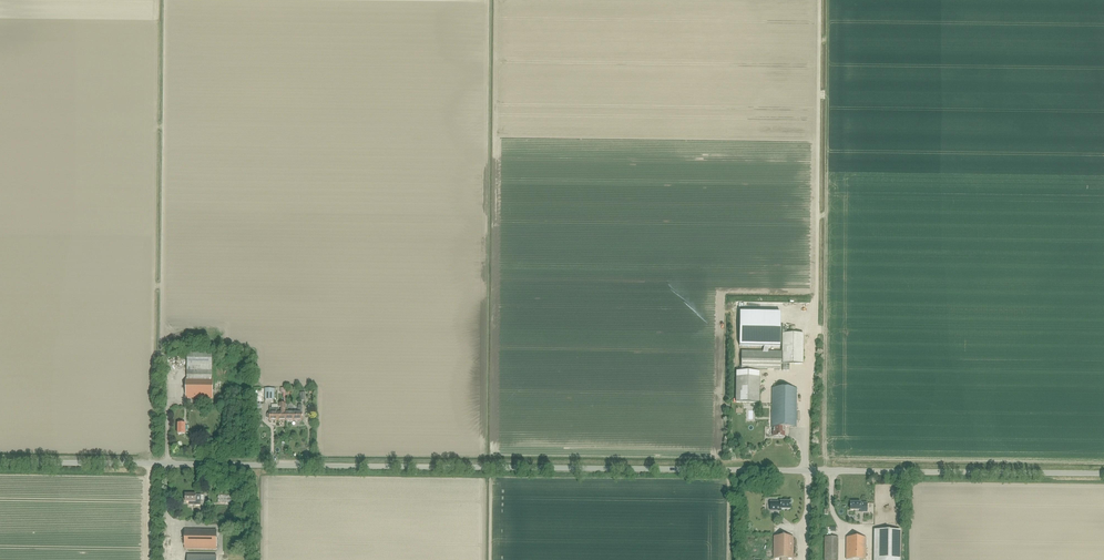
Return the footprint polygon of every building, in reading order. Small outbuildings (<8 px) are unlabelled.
[(780,347),(780,313),(740,312),(739,346),(764,347),(763,352),(768,352),(769,347),(780,347)] [(759,403),(759,388),(759,370),(781,370),(781,364),(803,364),(803,335),(783,335),(782,352),(781,352),(768,352),(763,352),(741,352),(741,372),(737,371),(736,402),(759,403)] [(187,379),(212,379),(212,349),(187,349),(187,379)] [(212,379),(187,379),(186,379),(186,398),(213,398),(213,379),(212,379)] [(265,388),(265,399),(274,399),(275,388),(265,388)] [(796,427),(796,389),(772,389),(772,428),(773,428),(773,437),(784,437),(784,427),(796,427)] [(286,421),(286,412),(286,403),(281,403),(281,412),(278,412),(278,421),(286,421)] [(278,412),(278,408),(278,405),(272,405),(272,408),(269,408),(269,414),(268,414),(267,415),(267,418),(268,419),(269,419),(269,421),(278,421),(278,412)] [(286,421),(302,421),(302,405),(298,405),(298,412),(286,412),(286,421)] [(185,502),(190,503),(190,504),(201,504),(201,495),(196,495),(185,495),(185,502)] [(790,509),(790,502),(776,502),(776,510),(778,510),(778,511),(781,511),(781,509),(790,509)] [(857,503),(850,502),(850,510),(856,510),(856,512),(863,512),(864,503),(857,503)] [(216,549),(216,530),(185,530),(185,549),(216,549)] [(874,530),(873,559),(899,559),(900,531),(874,530)] [(793,559),(793,537),(774,537),(774,559),(793,559)] [(838,537),(824,537),(824,559),(838,559),(838,537)] [(865,559),(866,538),(846,537),(846,559),(865,559)]
